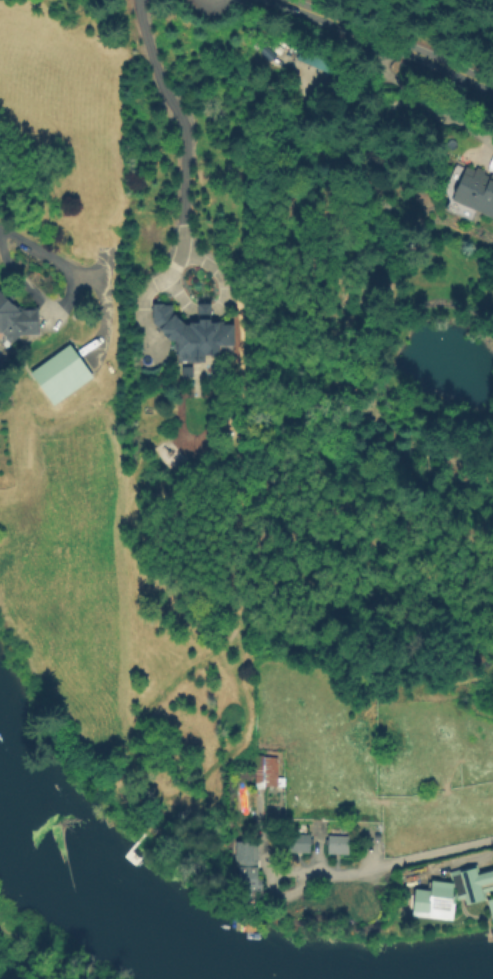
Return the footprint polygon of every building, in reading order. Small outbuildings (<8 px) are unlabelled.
[(295,61),(302,44),(335,57),(328,74),(295,61)] [(476,166),(492,174),(492,216),(492,219),(450,200),(466,166),(474,169),(476,166)] [(13,348),(0,337),(0,295),(22,313),(38,312),(40,337),(21,338),(13,348)] [(151,308),(171,308),(171,319),(181,328),(232,329),(231,351),(215,351),(215,363),(201,363),(201,370),(187,369),(187,366),(175,366),(176,347),(167,347),(151,326),(151,308)] [(28,372),(67,344),(91,376),(52,405),(28,372)] [(189,376),(190,362),(174,362),(174,376),(189,376)] [(275,756),(252,756),(252,786),(282,786),(282,777),(275,777),(275,756)] [(287,833),(286,852),(307,853),(308,834),(287,833)] [(326,835),(325,853),(346,854),(346,835),(326,835)] [(233,842),(251,842),(251,856),(255,856),(255,879),(260,879),(260,891),(237,891),(237,860),(233,860),(233,842)] [(491,872),(492,878),(492,889),(481,892),(484,899),(469,903),(461,873),(476,869),(478,875),(491,872)] [(412,914),(415,888),(431,890),(432,884),(454,886),(453,895),(456,895),(455,909),(431,906),(429,916),(412,914)] [(484,900),(490,921),(492,920),(492,897),(484,900)]
